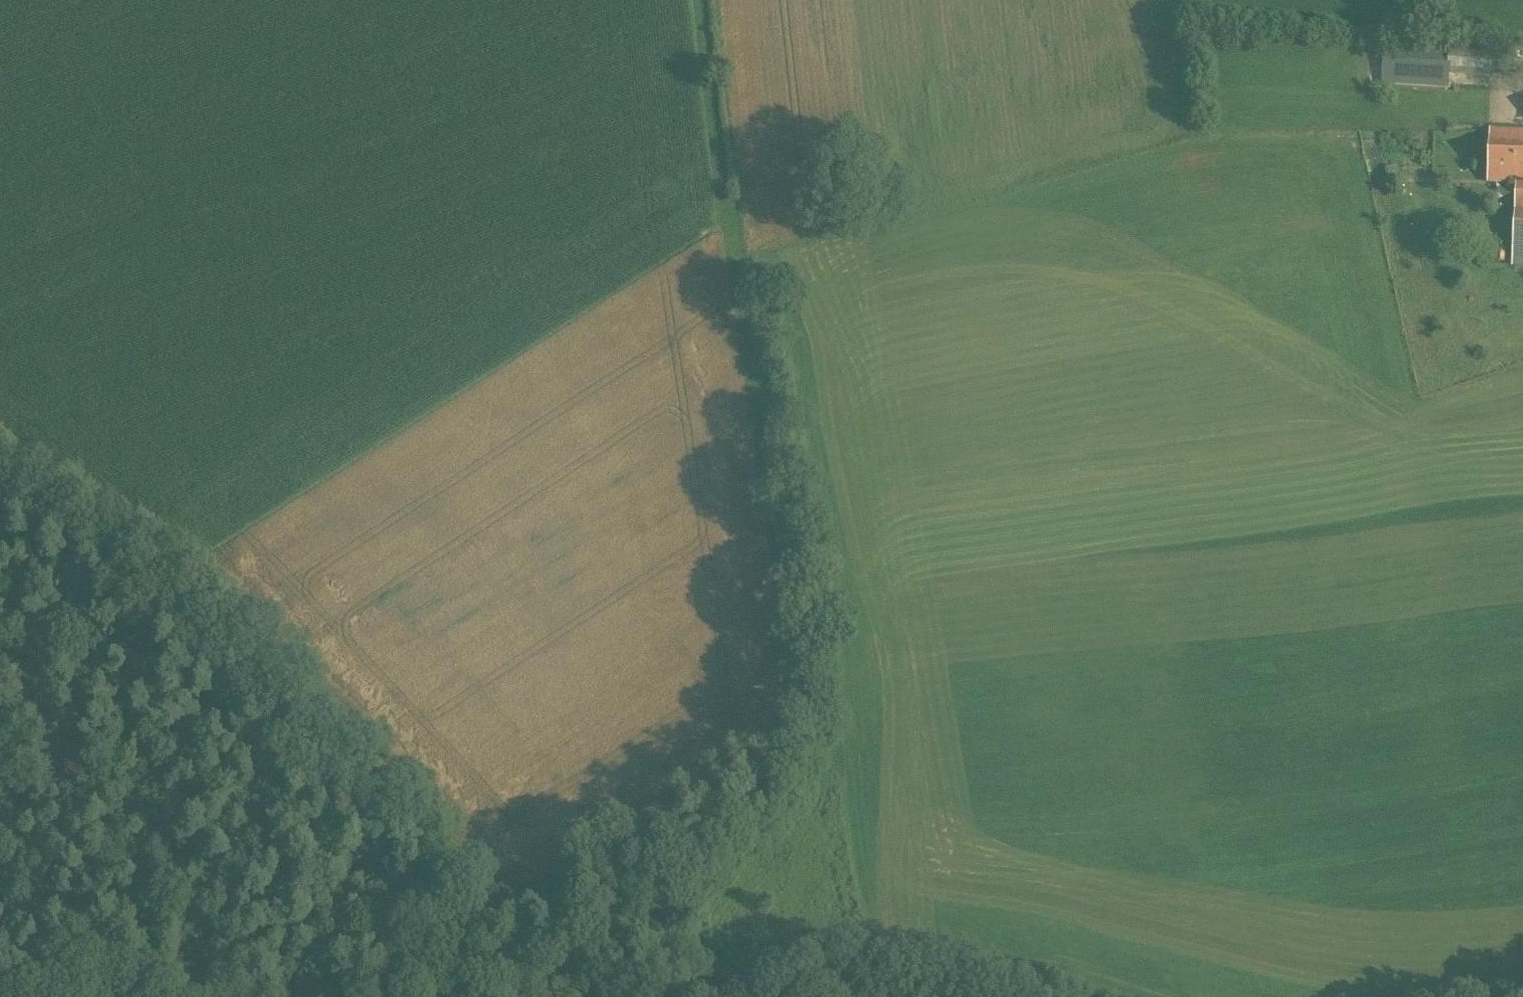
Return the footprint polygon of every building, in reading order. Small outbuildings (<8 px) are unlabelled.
[(1384,48),(1382,84),(1448,88),(1450,75),(1493,78),(1493,71),(1513,72),(1515,47),(1493,46),(1491,48),(1450,46),(1449,52),(1384,48)] [(1516,212),(1522,213),(1522,134),(1491,133),(1488,183),(1517,184),(1516,212)] [(1516,212),(1513,263),(1522,264),(1522,213),(1516,212)]
